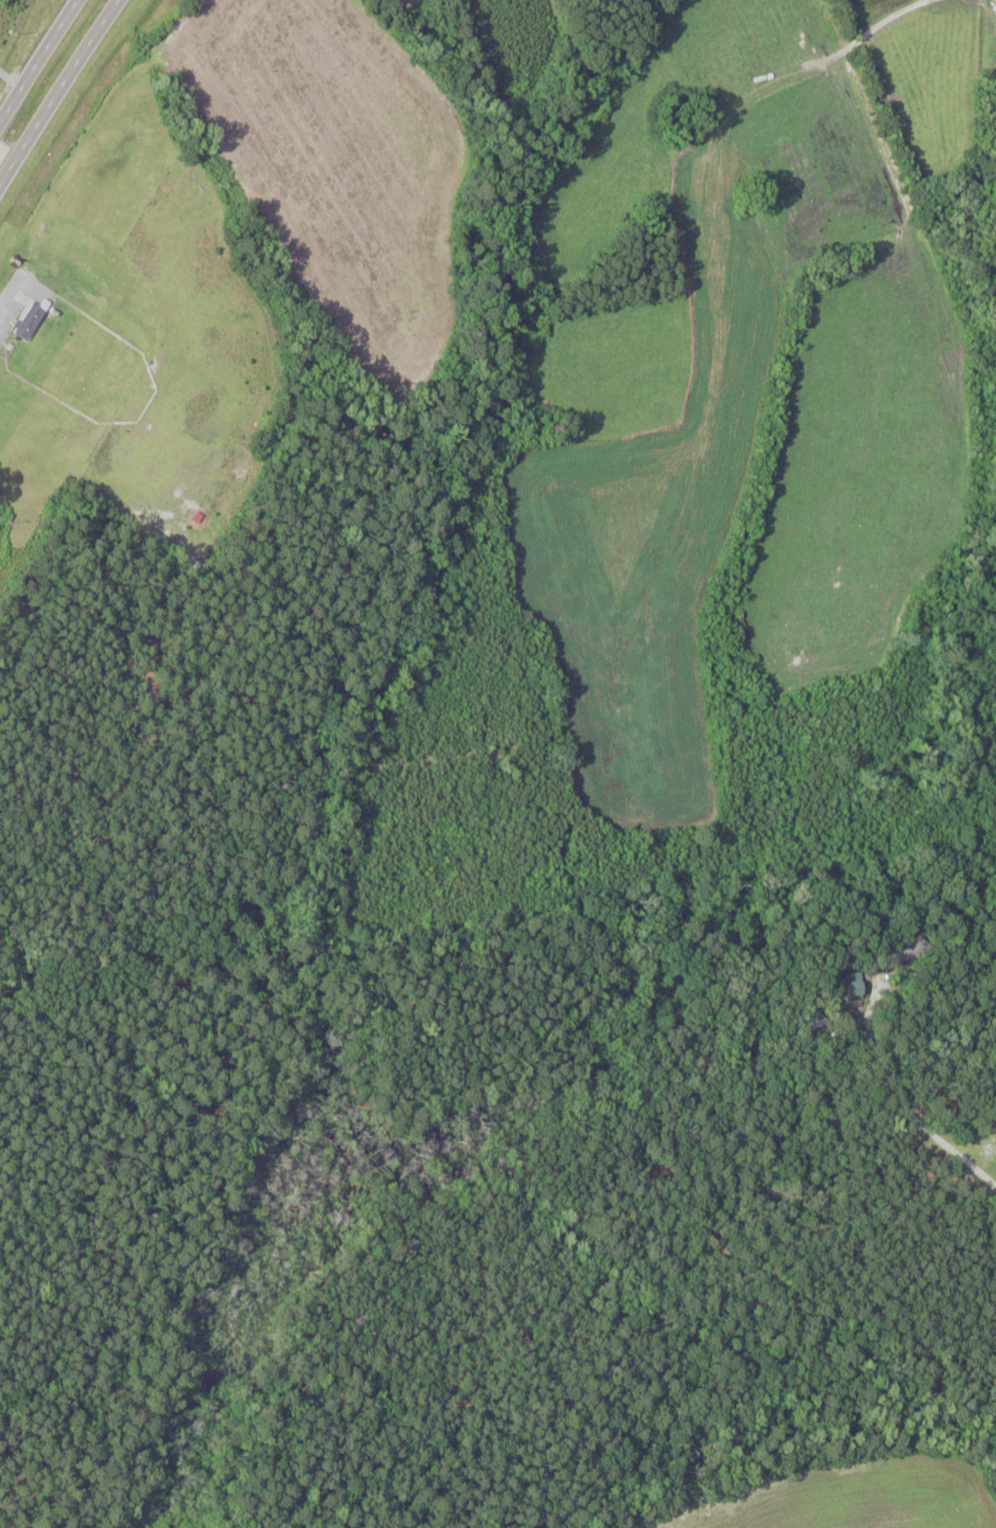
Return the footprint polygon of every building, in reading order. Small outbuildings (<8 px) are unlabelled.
[(47,301),(43,299),(39,307),(27,302),(13,335),(30,342),(47,301)] [(910,961),(910,942),(884,942),(884,961),(910,961)] [(840,973),(840,998),(859,998),(859,973),(840,973)]
